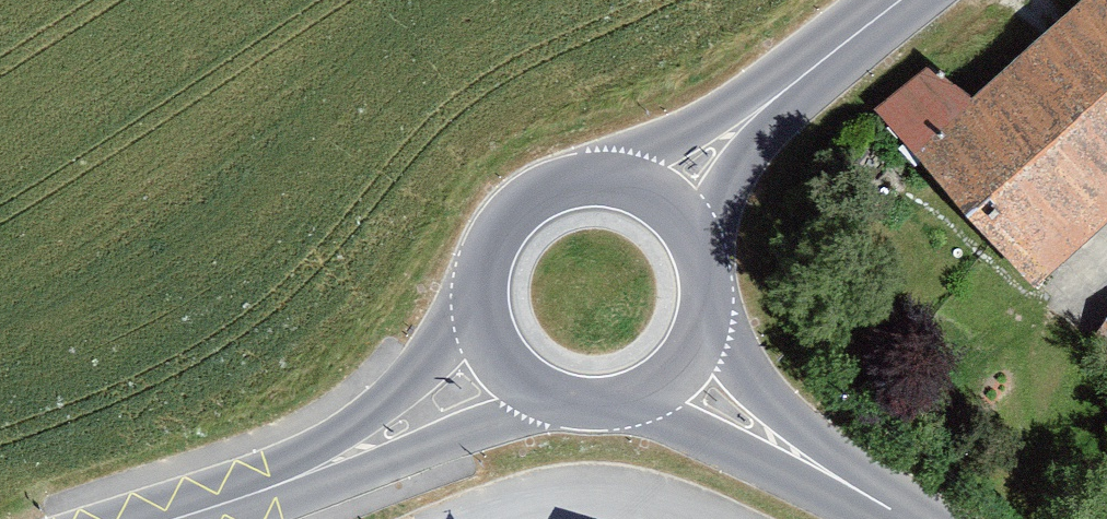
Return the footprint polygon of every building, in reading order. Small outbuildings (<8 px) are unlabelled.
[(969,85),(929,43),(869,100),(1029,266),(1106,192),(1106,0),(1057,0),(969,85)] [(1088,333),(1106,346),(1106,303),(1088,333)]
